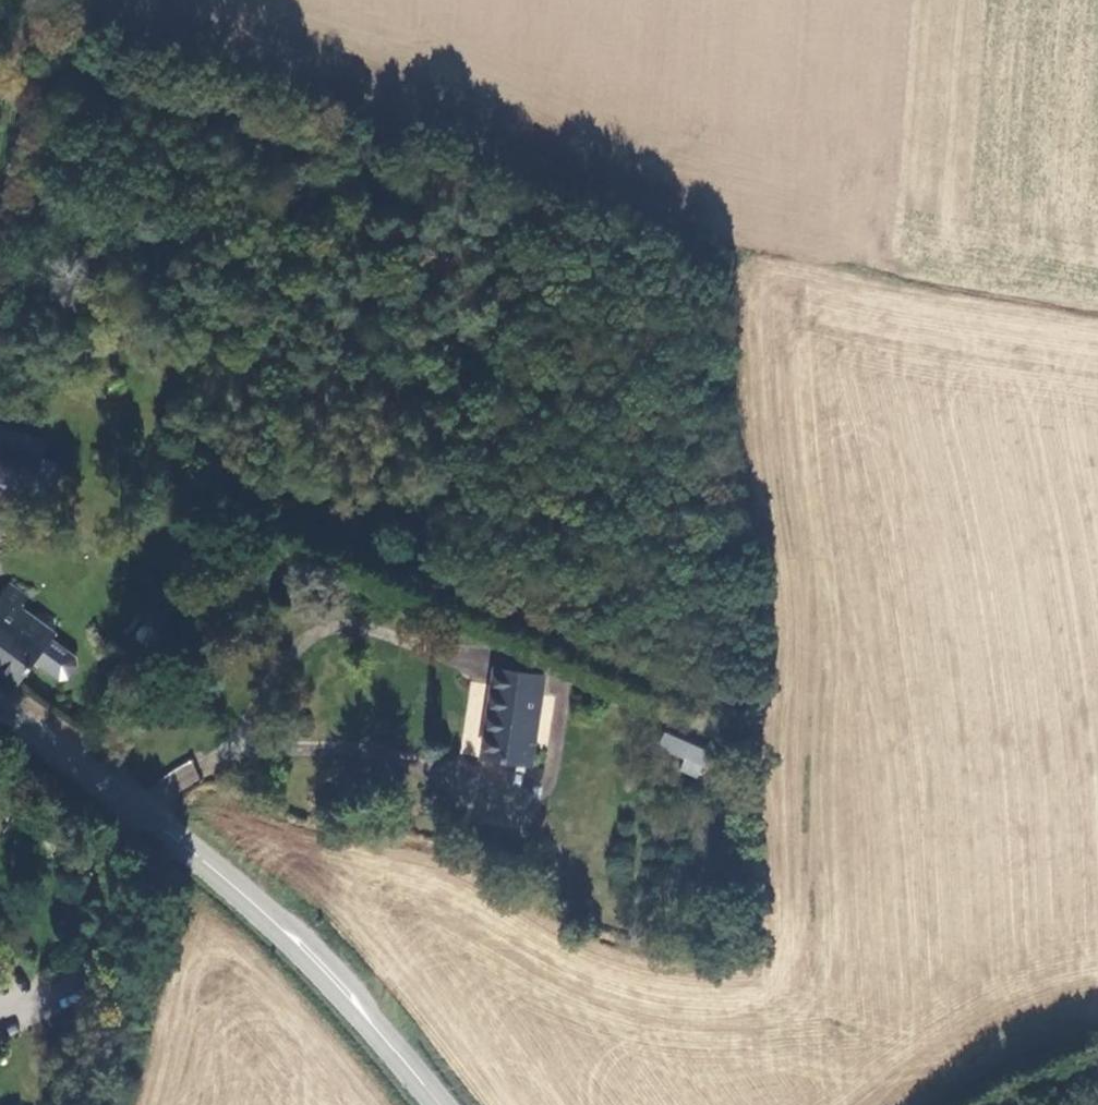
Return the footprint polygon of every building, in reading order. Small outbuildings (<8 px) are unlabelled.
[(47,442),(0,426),(0,440),(42,455),(47,442)] [(29,492),(41,458),(42,455),(0,440),(0,486),(28,496),(29,492)] [(59,465),(41,458),(29,492),(47,499),(59,465)] [(15,681),(32,661),(48,638),(51,635),(32,620),(41,609),(10,584),(0,596),(0,669),(15,681)] [(76,658),(48,638),(32,661),(60,681),(67,682),(77,667),(76,658)] [(545,671),(494,665),(484,755),(533,760),(545,671)] [(657,748),(685,758),(701,762),(710,737),(667,722),(657,748)] [(695,778),(701,762),(685,758),(679,773),(695,778)]
